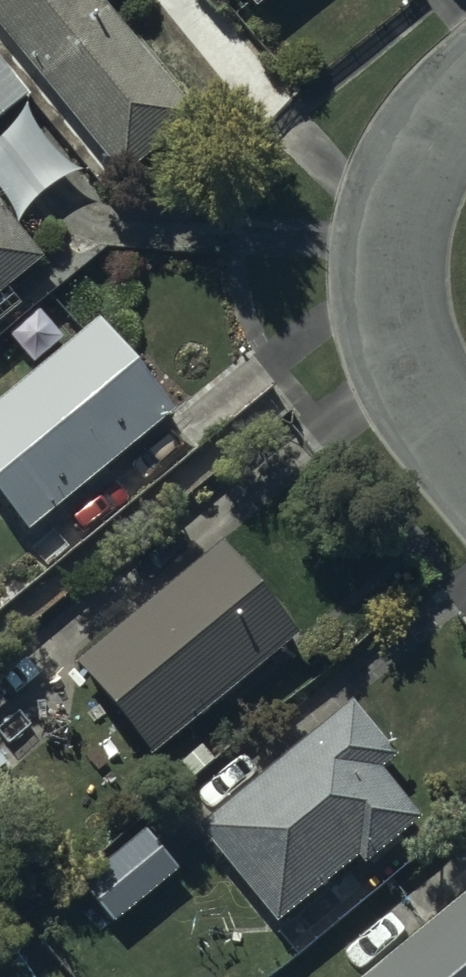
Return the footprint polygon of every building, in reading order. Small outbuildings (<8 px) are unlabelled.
[(119,171),(194,112),(105,0),(0,0),(0,22),(119,171)] [(28,91),(0,55),(0,114),(28,91)] [(39,254),(0,207),(0,286),(39,254)] [(97,325),(0,406),(0,506),(28,539),(175,417),(97,325)] [(298,640),(224,549),(75,671),(150,762),(298,640)] [(393,754),(349,698),(196,823),(273,918),(353,852),(361,861),(416,816),(377,768),(393,754)] [(371,976),(465,976),(465,898),(371,976)]
